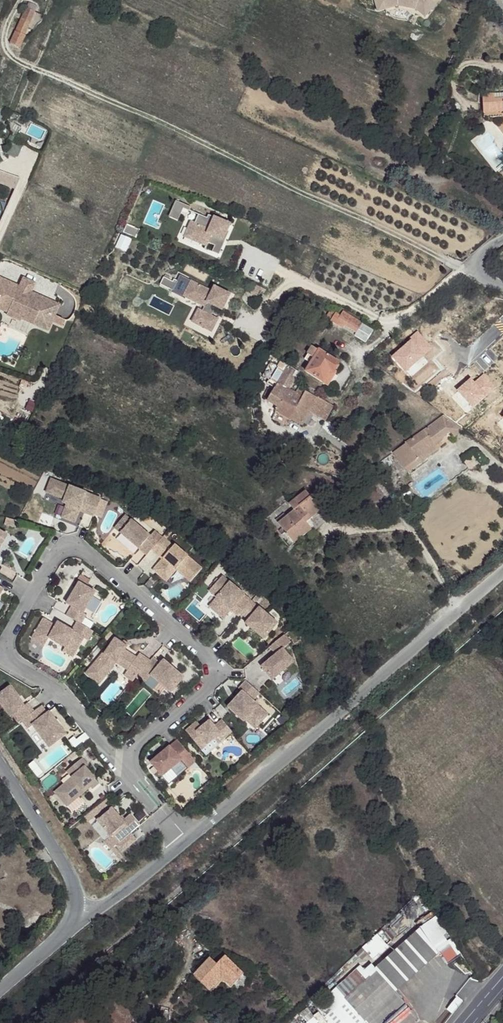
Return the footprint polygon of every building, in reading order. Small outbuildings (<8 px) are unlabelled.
[(438,5),(442,0),(384,0),(387,11),(400,7),(417,11),(427,19),(438,5)] [(36,5),(29,2),(11,44),(18,48),(36,5)] [(480,97),(483,116),(500,114),(502,115),(502,100),(491,100),(492,95),(480,97)] [(15,189),(19,177),(0,170),(0,183),(15,189)] [(180,207),(171,203),(164,220),(174,223),(180,207)] [(187,224),(181,239),(203,248),(205,244),(212,247),(215,239),(220,241),(226,225),(204,216),(203,219),(194,216),(190,225),(187,224)] [(24,277),(18,290),(28,294),(30,291),(34,282),(24,277)] [(0,278),(0,302),(10,307),(8,312),(7,314),(21,320),(22,317),(48,329),(59,304),(30,291),(28,294),(18,290),(20,287),(0,278)] [(220,309),(228,293),(212,285),(210,290),(189,280),(181,294),(202,305),(199,311),(203,313),(197,324),(209,330),(216,318),(208,314),(212,305),(220,309)] [(258,287),(248,283),(245,290),(254,295),(258,287)] [(0,302),(0,308),(8,312),(10,307),(0,302)] [(216,318),(220,309),(212,305),(208,314),(216,318)] [(361,322),(343,312),(336,322),(355,334),(361,322)] [(339,363),(313,346),(305,359),(311,364),(306,372),(323,382),(330,370),(332,372),(339,363)] [(287,371),(270,363),(263,378),(276,384),(268,401),(280,406),(277,412),(300,423),(306,411),(323,420),(331,404),(301,388),(298,392),(291,388),(300,370),(290,365),(287,371)] [(460,429),(438,412),(385,452),(397,467),(400,465),(419,452),(418,448),(427,442),(448,428),(454,433),(460,429)] [(404,471),(432,449),(427,442),(418,448),(419,452),(400,465),(404,471)] [(468,468),(480,461),(475,451),(463,458),(468,468)] [(102,503),(54,480),(48,493),(66,501),(68,506),(62,519),(74,525),(80,513),(84,515),(94,520),(95,518),(102,503)] [(320,511),(305,493),(290,505),(295,511),(278,525),(290,540),(307,526),(305,524),(320,511)] [(108,505),(102,502),(102,503),(95,518),(101,521),(108,505)] [(18,521),(7,517),(5,523),(16,526),(18,521)] [(148,538),(123,517),(113,529),(145,557),(150,551),(161,539),(153,532),(148,538)] [(311,531),(307,526),(290,540),(294,545),(311,531)] [(8,534),(0,529),(0,547),(8,534)] [(161,561),(152,571),(165,583),(175,572),(189,584),(200,571),(173,547),(172,548),(161,539),(150,551),(161,561)] [(151,577),(147,582),(152,585),(156,581),(151,577)] [(237,618),(248,606),(220,579),(206,594),(214,601),(206,610),(220,622),(227,613),(235,620),(237,618)] [(77,583),(64,604),(69,606),(63,615),(74,622),(78,624),(84,615),(80,614),(93,593),(77,583)] [(273,628),(248,606),(237,618),(245,624),(242,627),(259,644),(273,628)] [(53,625),(41,618),(32,632),(44,640),(46,637),(62,647),(59,651),(70,658),(81,639),(85,641),(90,632),(78,624),(74,622),(69,630),(55,622),(53,625)] [(131,678),(146,663),(136,655),(133,659),(121,651),(123,648),(112,640),(101,655),(99,654),(86,669),(98,680),(108,669),(108,668),(112,663),(125,671),(120,675),(128,682),(131,678)] [(272,659),(257,671),(268,684),(289,667),(278,654),(286,647),(280,640),(265,652),(272,659)] [(156,666),(149,659),(146,663),(131,678),(139,685),(146,677),(166,694),(179,680),(160,662),(156,666)] [(289,667),(268,684),(273,690),(293,674),(289,667)] [(86,669),(82,674),(95,684),(98,680),(86,669)] [(253,697),(240,683),(233,691),(237,694),(222,709),(246,734),(262,719),(247,704),(253,697)] [(29,710),(22,702),(19,704),(4,686),(0,689),(0,709),(5,716),(7,714),(14,722),(17,719),(29,710)] [(42,713),(36,704),(29,710),(17,719),(22,727),(27,724),(43,747),(61,735),(44,712),(42,713)] [(191,724),(180,733),(195,752),(208,742),(214,737),(218,742),(227,735),(217,723),(209,729),(204,723),(200,727),(196,730),(194,728),(191,724)] [(214,737),(208,742),(212,747),(218,742),(214,737)] [(172,742),(144,764),(156,778),(175,762),(178,766),(186,759),(172,742)] [(61,781),(49,791),(61,806),(84,786),(86,789),(93,783),(80,767),(82,765),(77,758),(61,770),(66,777),(61,781)] [(66,777),(61,770),(55,775),(61,781),(66,777)] [(104,811),(89,822),(102,838),(104,837),(110,845),(123,834),(131,828),(122,817),(114,823),(104,811)] [(102,838),(89,822),(83,827),(103,851),(107,848),(109,846),(110,845),(104,837),(102,838)] [(110,845),(109,846),(114,853),(129,841),(123,834),(110,845)] [(456,957),(449,950),(441,957),(445,965),(456,957)] [(245,978),(226,958),(218,966),(210,961),(193,978),(208,993),(222,980),(233,990),(245,978)] [(358,967),(336,989),(344,1000),(367,978),(364,974),(358,967)] [(395,993),(372,967),(364,974),(367,978),(344,1000),(364,1022),(395,993)] [(297,1019),(300,1022),(318,1022),(308,1011),(297,1019)]
